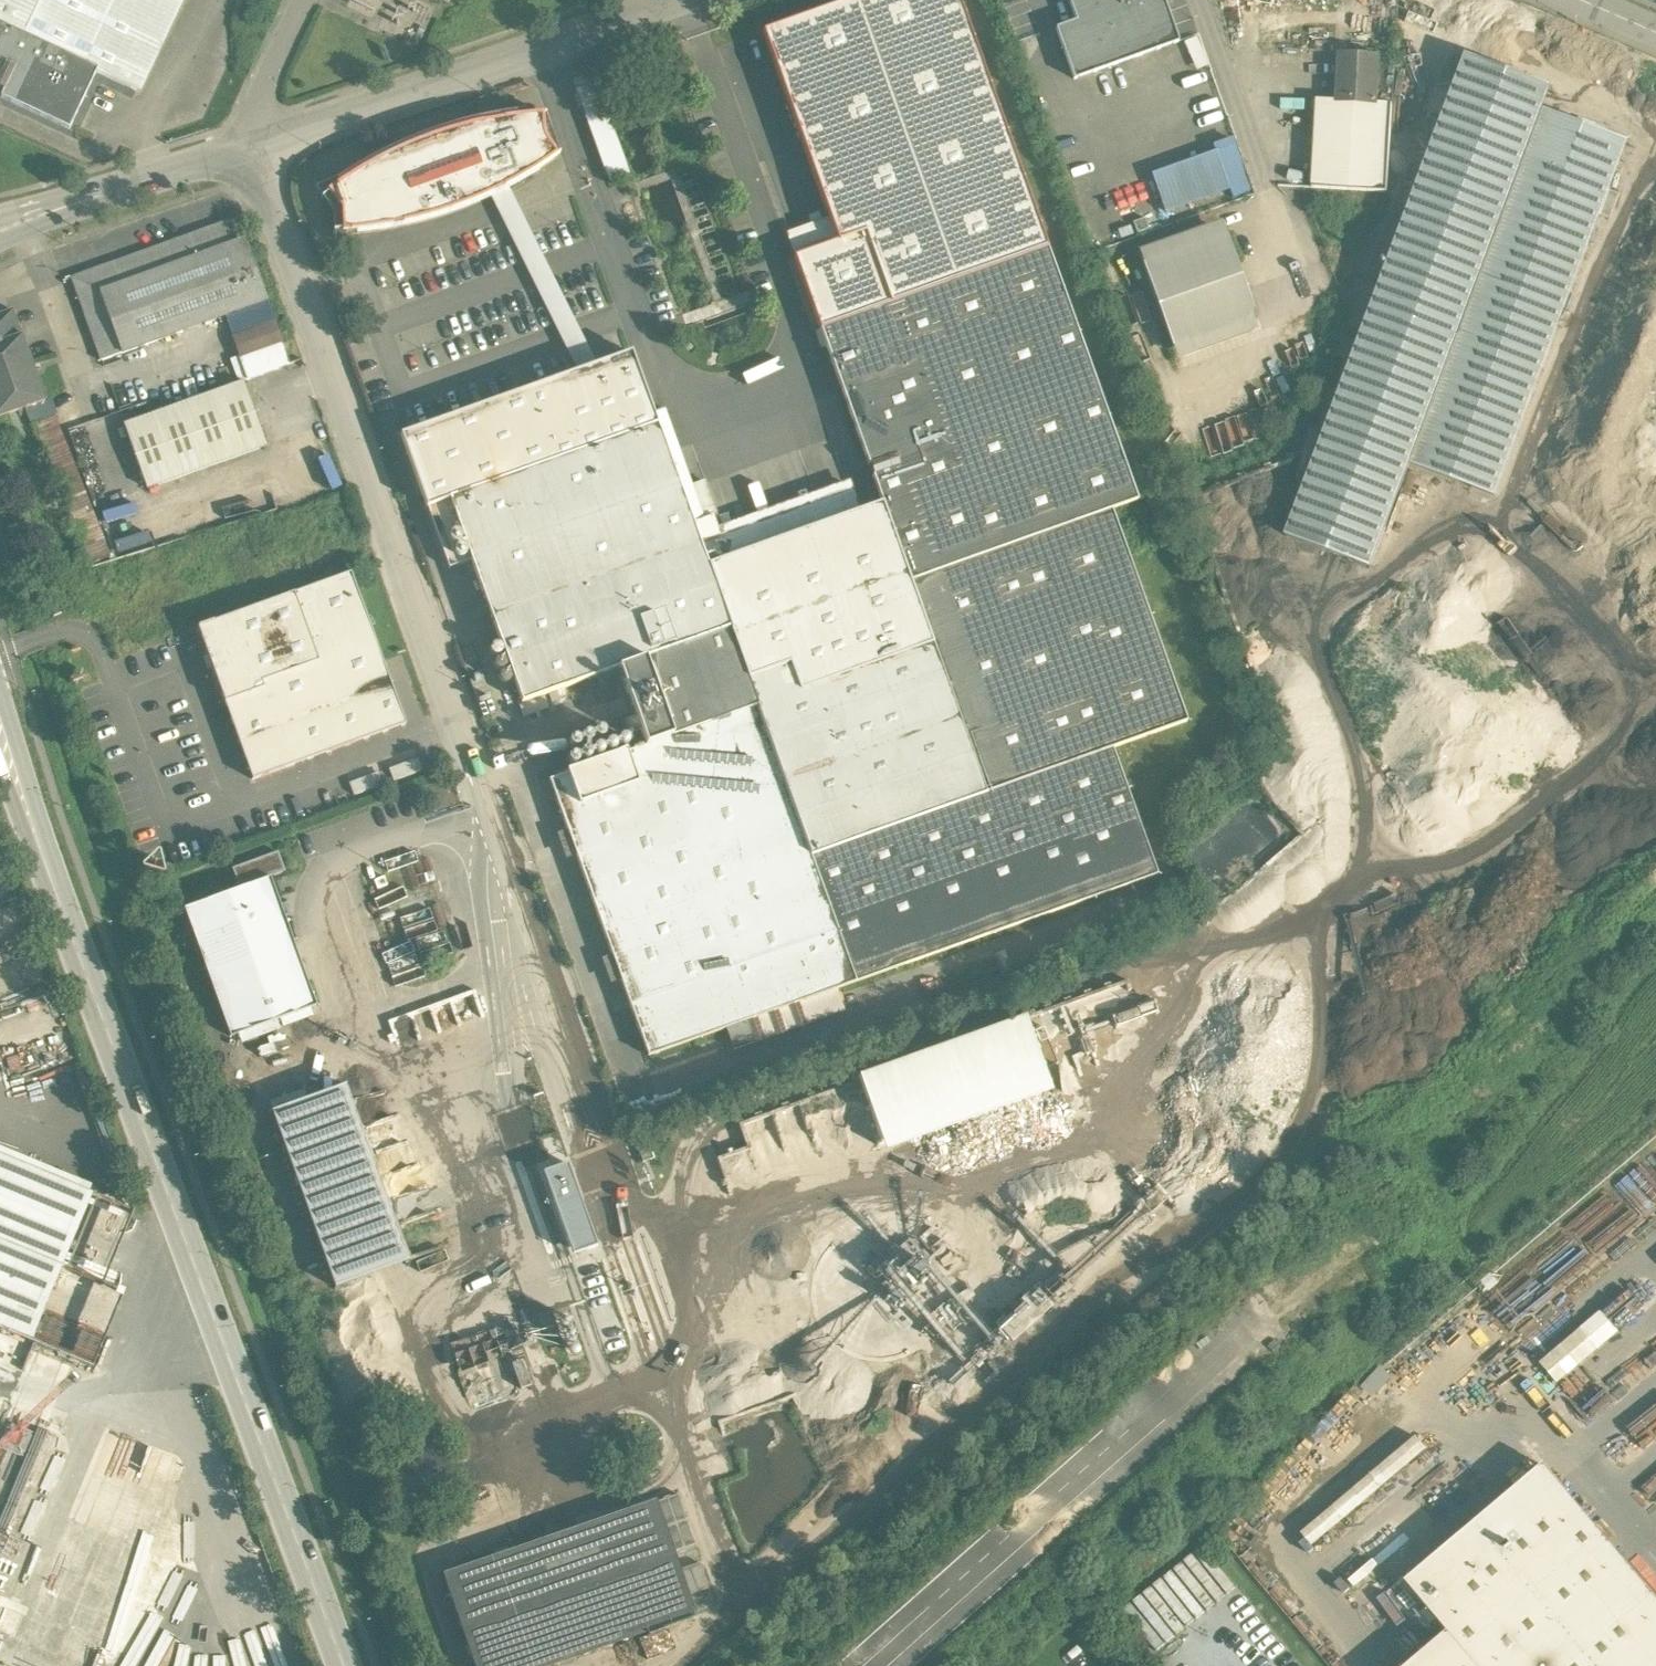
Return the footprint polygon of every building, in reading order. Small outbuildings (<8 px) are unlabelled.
[(95,74),(125,87),(165,0),(0,0),(0,28),(95,74)] [(820,329),(1047,248),(958,0),(851,0),(765,31),(840,240),(793,257),(820,329)] [(1074,22),(1055,29),(1073,78),(1177,41),(1162,0),(1066,0),(1074,22)] [(0,28),(0,90),(3,91),(1,98),(69,130),(95,74),(0,28)] [(1378,56),(1342,54),(1339,101),(1377,103),(1378,100),(1376,100),(1378,56)] [(1550,88),(1466,56),(1286,537),(1370,569),(1409,464),(1542,109),(1550,88)] [(592,74),(580,79),(592,109),(604,104),(592,74)] [(1339,101),(1317,100),(1312,188),(1387,193),(1392,104),(1377,103),(1339,101)] [(1542,109),(1409,464),(1494,496),(1600,215),(1609,190),(1627,141),(1542,109)] [(482,123),(450,131),(435,136),(421,141),(401,149),(382,158),(366,167),(346,179),(327,192),(330,196),(341,211),(342,229),(341,229),(342,234),(366,231),(392,227),(392,226),(402,224),(402,225),(436,217),(459,209),(473,203),(489,196),(494,194),(494,193),(503,188),(503,189),(517,182),(539,168),(559,154),(545,114),(503,119),(503,123),(483,127),(482,123)] [(589,124),(606,175),(626,168),(609,117),(589,124)] [(305,165),(313,181),(366,154),(358,138),(305,165)] [(1216,152),(1174,167),(1187,204),(1230,189),(1216,152)] [(1174,167),(1151,175),(1165,212),(1187,204),(1174,167)] [(596,365),(508,188),(503,189),(494,194),(489,196),(576,372),(596,365)] [(1619,194),(1609,190),(1600,215),(1610,219),(1619,194)] [(237,217),(91,270),(121,352),(267,300),(237,217)] [(1145,218),(1133,222),(1137,233),(1149,229),(1145,218)] [(1225,234),(1141,263),(1171,347),(1254,317),(1225,234)] [(1134,502),(1047,248),(820,329),(881,503),(909,581),(1111,510),(1134,502)] [(341,264),(336,266),(340,277),(345,275),(341,264)] [(121,352),(91,270),(70,277),(100,360),(121,352)] [(13,314),(0,319),(0,417),(25,408),(45,401),(13,314)] [(274,321),(232,337),(232,336),(231,337),(239,357),(239,358),(282,343),(274,321)] [(282,343),(239,358),(247,379),(290,363),(282,343)] [(576,372),(400,435),(426,508),(449,500),(449,499),(657,424),(631,352),(596,365),(576,372)] [(239,358),(239,357),(231,360),(239,383),(242,381),(247,379),(239,358)] [(239,383),(123,424),(146,488),(265,445),(242,381),(239,383)] [(45,401),(25,408),(30,424),(54,415),(49,400),(45,401)] [(657,424),(449,499),(449,500),(471,561),(521,703),(600,675),(601,676),(619,669),(644,659),(730,628),(707,567),(707,566),(706,562),(657,424)] [(471,561),(449,500),(426,508),(448,569),(471,561)] [(881,503),(707,566),(730,628),(730,629),(748,679),(790,664),(799,691),(932,644),(909,581),(881,503)] [(1111,510),(909,581),(932,644),(939,666),(985,794),(1110,748),(1186,721),(1111,510)] [(405,725),(351,573),(197,628),(252,780),(405,725)] [(730,628),(644,660),(671,736),(757,706),(748,679),(730,629),(730,628)] [(932,644),(799,691),(790,664),(748,679),(757,706),(811,856),(957,803),(960,802),(985,794),(939,666),(932,644)] [(644,659),(619,669),(635,715),(640,730),(646,745),(671,736),(644,660),(644,659)] [(646,745),(549,780),(556,799),(648,1056),(725,1029),(834,990),(836,989),(856,982),(811,856),(757,706),(671,736),(646,745)] [(635,715),(625,718),(630,733),(640,730),(635,715)] [(957,803),(811,856),(856,982),(1156,876),(1110,748),(987,793),(985,794),(960,802),(957,803)] [(417,758),(389,769),(394,781),(422,771),(417,758)] [(378,773),(350,784),(354,796),(383,785),(378,773)] [(556,799),(550,781),(546,783),(552,800),(556,799)] [(279,854),(233,870),(240,889),(269,878),(286,872),(279,854)] [(240,889),(184,909),(230,1037),(315,1006),(269,878),(240,889)] [(834,990),(725,1029),(733,1051),(844,1011),(836,989),(834,990)] [(860,1081),(886,1152),(1047,1093),(1021,1023),(860,1081)] [(345,1086),(272,1112),(335,1288),(408,1262),(345,1086)] [(95,1366),(126,1292),(106,1284),(136,1211),(0,1155),(0,1326),(95,1366)] [(565,1164),(543,1172),(573,1254),(596,1246),(565,1164)] [(575,1284),(601,1275),(593,1250),(567,1259),(575,1284)] [(1600,1310),(1539,1361),(1557,1382),(1618,1331),(1600,1310)] [(463,1373),(476,1409),(533,1389),(518,1350),(491,1360),(484,1342),(465,1349),(473,1370),(463,1373)] [(1543,1465),(1405,1581),(1427,1607),(1565,1491),(1543,1465)] [(1565,1491),(1427,1607),(1448,1631),(1407,1665),(1655,1665),(1655,1599),(1565,1491)] [(695,1546),(677,1496),(657,1503),(674,1553),(695,1546)] [(444,1576),(475,1665),(545,1665),(695,1614),(691,1601),(691,1600),(682,1575),(674,1553),(657,1503),(656,1502),(444,1576)] [(702,1568),(682,1575),(691,1600),(711,1593),(702,1568)]
